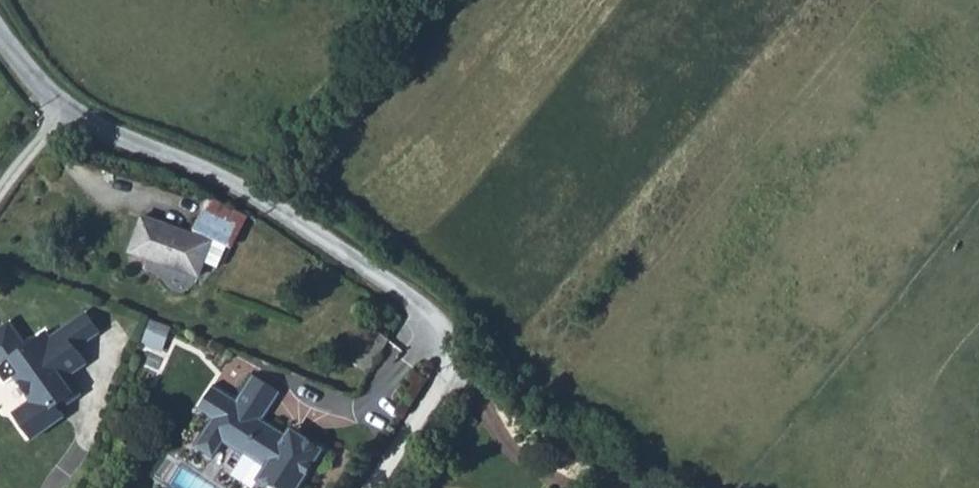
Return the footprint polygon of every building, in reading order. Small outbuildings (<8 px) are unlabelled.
[(210,197),(195,227),(213,237),(228,244),(232,246),(248,216),(210,197)] [(143,216),(130,251),(199,277),(204,262),(212,241),(191,234),(143,216)] [(195,227),(191,234),(212,241),(213,237),(195,227)] [(212,241),(204,262),(217,267),(228,244),(213,237),(212,241)] [(76,348),(100,331),(86,312),(63,329),(76,348)] [(162,351),(171,328),(152,321),(143,344),(162,351)] [(87,363),(76,348),(63,329),(51,337),(46,331),(26,345),(9,323),(0,329),(0,377),(6,384),(16,376),(32,400),(14,413),(32,439),(64,416),(60,409),(57,405),(65,399),(68,403),(81,395),(68,376),(87,363)] [(200,408),(215,418),(197,445),(214,456),(223,441),(225,440),(245,453),(247,452),(267,464),(267,467),(259,479),(273,487),(299,487),(324,449),(302,435),(298,440),(288,434),(287,436),(262,420),(280,392),(255,376),(238,402),(230,397),(232,395),(215,384),(200,408)] [(298,440),(302,435),(291,428),(288,434),(298,440)]
